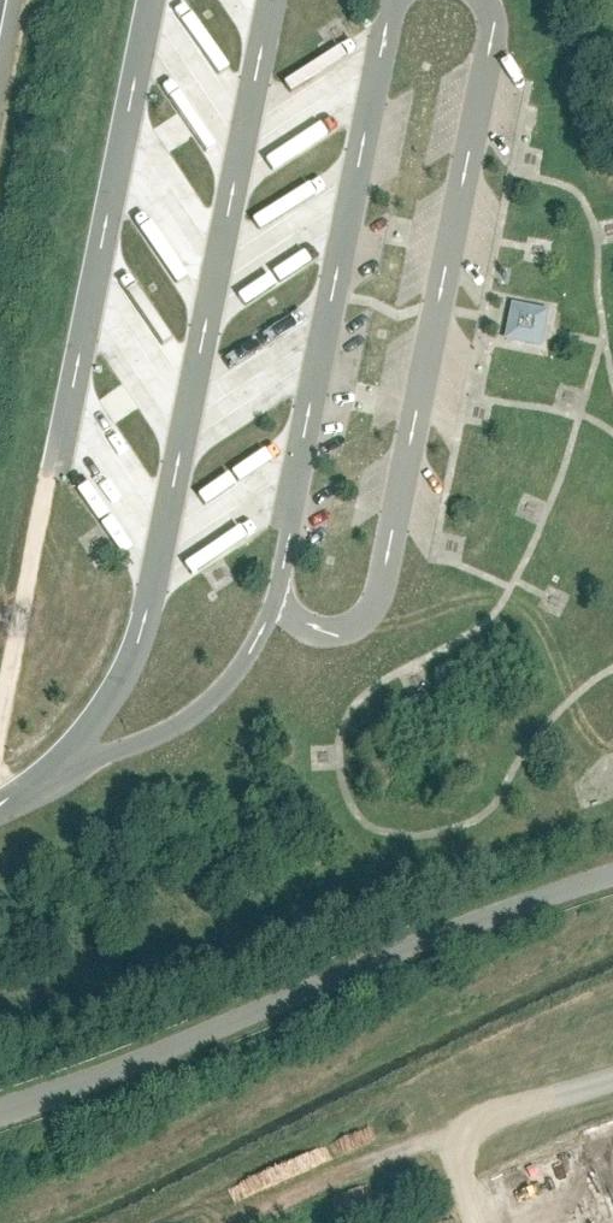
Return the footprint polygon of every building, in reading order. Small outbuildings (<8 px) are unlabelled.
[(512,339),(549,347),(557,311),(520,303),(512,339)]
